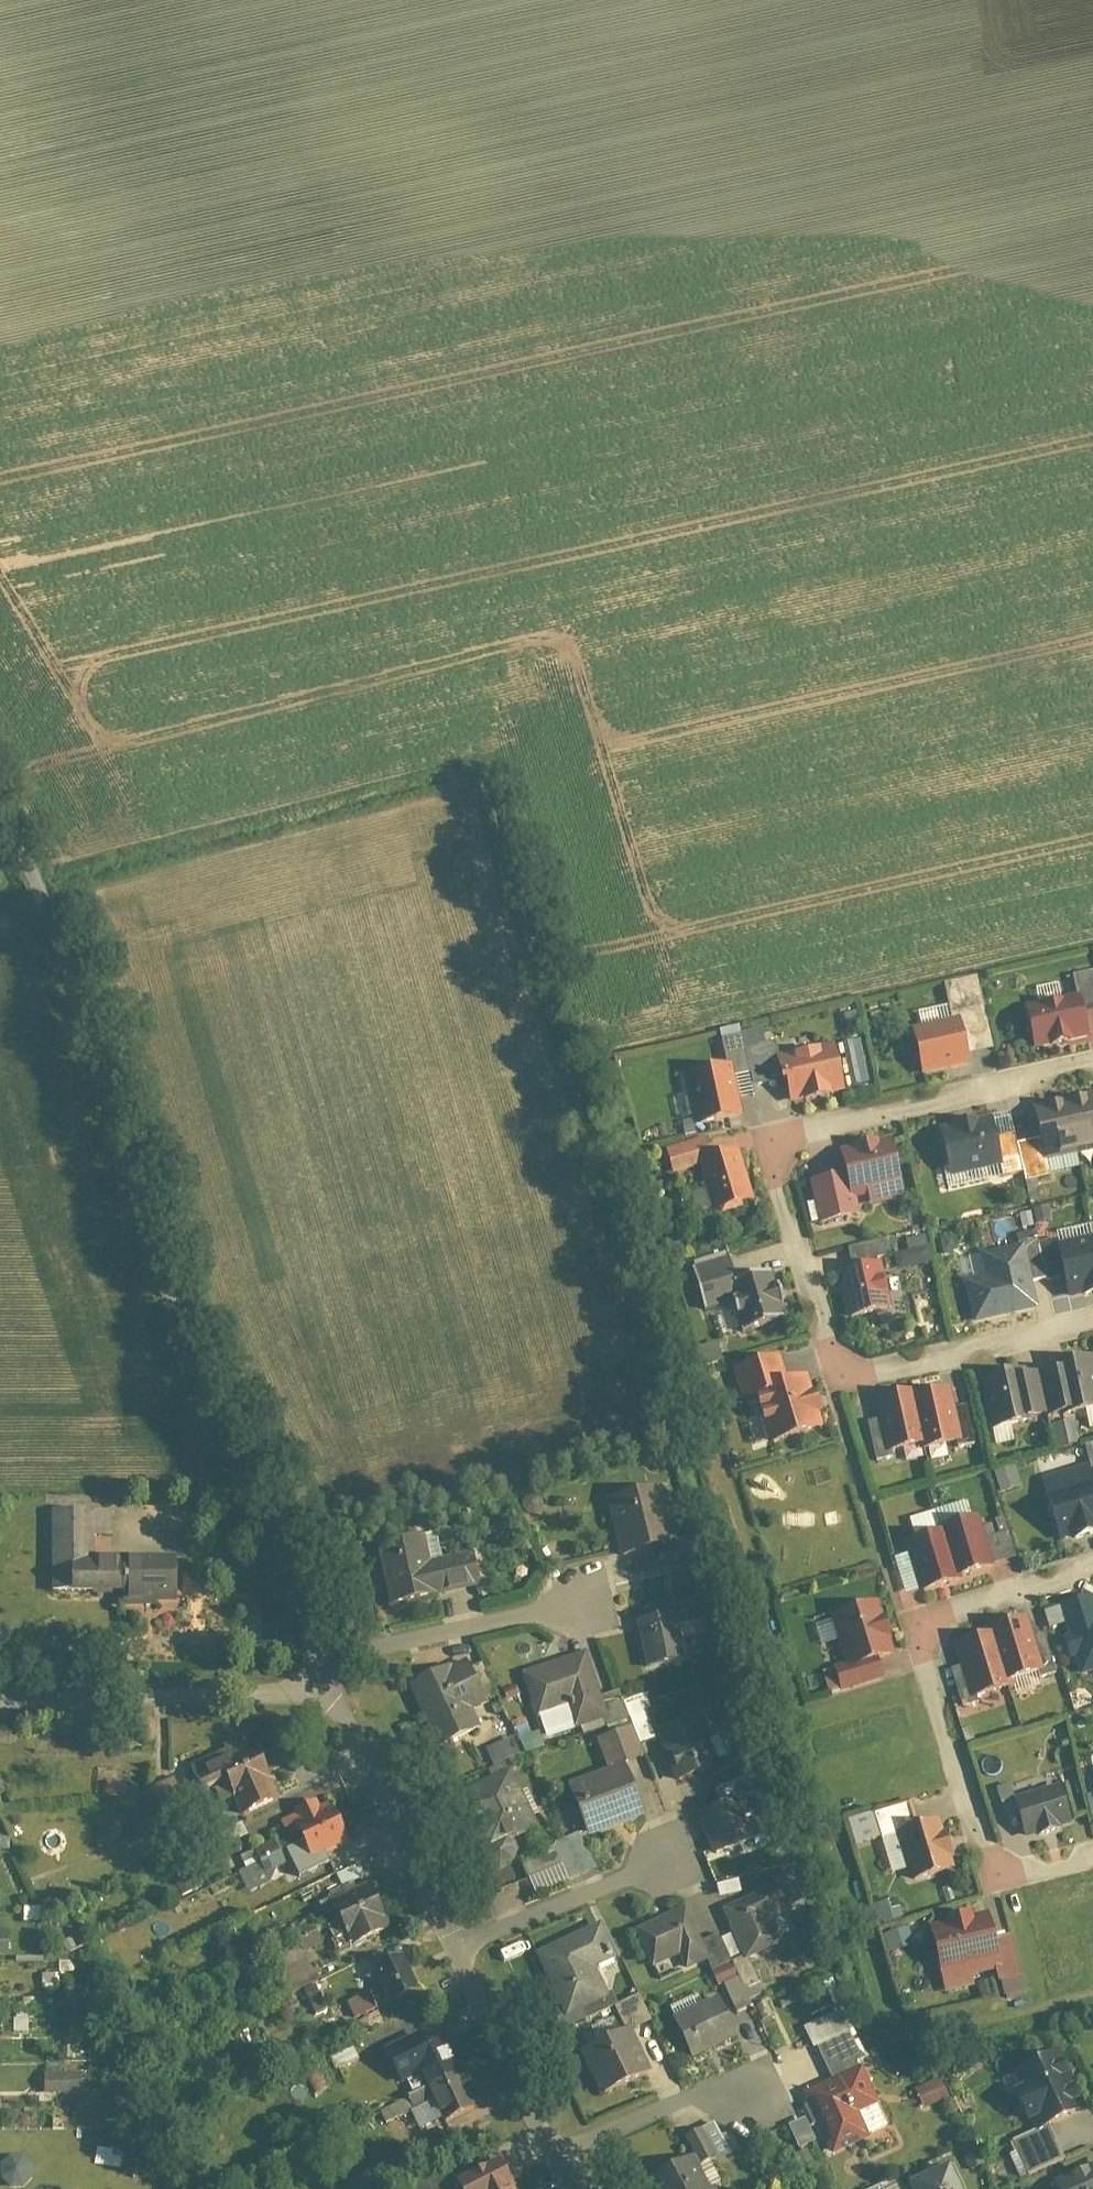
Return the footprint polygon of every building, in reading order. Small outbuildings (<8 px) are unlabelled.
[(1037,989),(1038,1002),(1058,1001),(1057,988),(1037,989)] [(1069,1001),(1017,1009),(1023,1046),(1075,1038),(1069,1001)] [(951,1018),(898,1030),(909,1077),(963,1064),(951,1018)] [(853,1087),(869,1083),(860,1040),(843,1043),(853,1087)] [(825,1045),(768,1058),(779,1105),(836,1093),(825,1045)] [(741,1117),(727,1062),(679,1075),(692,1129),(741,1117)] [(1087,1095),(1056,1102),(1068,1152),(1092,1146),(1092,1119),(1087,1095)] [(1068,1152),(1056,1102),(1025,1109),(1037,1159),(1068,1152)] [(983,1117),(927,1131),(939,1179),(995,1164),(983,1117)] [(882,1138),(828,1151),(841,1201),(894,1188),(882,1138)] [(700,1218),(745,1204),(727,1147),(682,1161),(700,1218)] [(925,1237),(905,1242),(908,1253),(893,1257),(897,1273),(932,1264),(925,1237)] [(1082,1239),(1092,1289),(1092,1237),(1082,1239)] [(1046,1247),(1058,1301),(1092,1293),(1092,1289),(1082,1239),(1046,1247)] [(1030,1310),(1016,1245),(970,1255),(974,1274),(951,1279),(961,1325),(1030,1310)] [(887,1306),(875,1260),(827,1273),(839,1319),(887,1306)] [(736,1335),(779,1321),(762,1269),(719,1283),(736,1335)] [(1071,1406),(1059,1357),(1013,1368),(1025,1417),(1071,1406)] [(1025,1417),(1013,1368),(966,1379),(978,1429),(1025,1417)] [(812,1429),(796,1373),(740,1389),(756,1445),(812,1429)] [(952,1444),(938,1387),(909,1394),(907,1387),(862,1399),(876,1454),(922,1443),(924,1451),(952,1444)] [(1058,1448),(1078,1444),(1073,1422),(1053,1426),(1058,1448)] [(1025,1494),(1039,1541),(1092,1524),(1074,1463),(1035,1475),(1040,1490),(1025,1494)] [(1016,1467),(995,1469),(998,1494),(1020,1492),(1016,1467)] [(658,1489),(598,1502),(610,1556),(670,1543),(658,1489)] [(908,1537),(893,1541),(908,1591),(984,1570),(964,1498),(902,1515),(908,1537)] [(166,1608),(166,1558),(95,1558),(96,1511),(40,1511),(40,1607),(166,1608)] [(382,1605),(465,1585),(451,1528),(368,1548),(382,1605)] [(1034,1609),(1050,1675),(1092,1665),(1092,1595),(1034,1609)] [(883,1653),(865,1599),(821,1613),(838,1667),(883,1653)] [(677,1614),(623,1623),(631,1668),(685,1659),(677,1614)] [(1038,1674),(1018,1615),(979,1628),(999,1687),(1038,1674)] [(999,1687),(979,1628),(940,1641),(960,1700),(999,1687)] [(521,1720),(554,1710),(561,1731),(597,1719),(575,1651),(506,1674),(521,1720)] [(471,1714),(448,1660),(399,1682),(422,1735),(471,1714)] [(645,1735),(664,1782),(719,1760),(700,1714),(645,1735)] [(264,1789),(240,1740),(209,1755),(232,1804),(264,1789)] [(1083,1824),(1092,1822),(1092,1750),(1067,1756),(1083,1824)] [(232,1804),(209,1755),(177,1770),(201,1819),(232,1804)] [(636,1816),(616,1763),(557,1785),(577,1838),(636,1816)] [(509,1842),(534,1830),(509,1776),(464,1797),(489,1850),(484,1852),(490,1866),(499,1869),(512,1863),(515,1854),(509,1842)] [(1065,1818),(1052,1780),(998,1797),(1011,1836),(1065,1818)] [(741,1794),(686,1816),(702,1857),(757,1836),(741,1794)] [(311,1800),(275,1816),(286,1841),(323,1824),(311,1800)] [(886,1829),(901,1884),(952,1870),(936,1815),(886,1829)] [(323,1824),(286,1841),(297,1865),(334,1848),(323,1824)] [(241,1825),(217,1835),(222,1847),(246,1837),(241,1825)] [(580,1837),(518,1863),(533,1898),(594,1872),(580,1837)] [(272,1842),(238,1856),(244,1871),(237,1874),(246,1894),(273,1883),(268,1872),(283,1866),(272,1842)] [(710,1896),(729,1947),(763,1935),(754,1911),(772,1904),(762,1877),(710,1896)] [(356,1881),(312,1900),(324,1926),(368,1907),(356,1881)] [(881,1923),(902,1917),(897,1899),(876,1904),(881,1923)] [(672,1970),(708,1954),(685,1902),(623,1929),(641,1969),(667,1958),(672,1970)] [(368,1907),(324,1926),(335,1952),(379,1933),(368,1907)] [(919,1941),(932,1985),(1005,1964),(991,1916),(974,1921),(970,1907),(944,1915),(949,1932),(919,1941)] [(519,1952),(550,2021),(595,2001),(582,1971),(606,1960),(589,1921),(519,1952)] [(889,1952),(912,1945),(907,1929),(884,1936),(889,1952)] [(303,1955),(321,1946),(315,1932),(269,1955),(288,1994),(316,1980),(303,1955)] [(402,1952),(356,1974),(372,2007),(418,1986),(402,1952)] [(750,1969),(736,1976),(742,1989),(757,1982),(750,1969)] [(764,1997),(758,1984),(742,1992),(733,1971),(717,1979),(732,2012),(764,1997)] [(654,2003),(681,2059),(727,2037),(718,2019),(707,1996),(684,2007),(677,1992),(654,2003)] [(353,2021),(371,2013),(363,1996),(345,2004),(353,2021)] [(640,1999),(616,2005),(622,2031),(646,2025),(640,1999)] [(559,2040),(583,2096),(632,2074),(607,2019),(559,2040)] [(433,2038),(396,2056),(413,2092),(451,2074),(433,2038)] [(996,2074),(1022,2130),(1076,2105),(1050,2049),(996,2074)] [(42,2068),(43,2095),(81,2093),(80,2066),(42,2068)] [(869,2104),(852,2068),(791,2095),(818,2154),(857,2136),(847,2114),(869,2104)] [(451,2074),(413,2092),(430,2128),(468,2109),(451,2074)] [(924,2112),(948,2098),(937,2079),(913,2093),(924,2112)] [(787,2128),(797,2151),(813,2144),(803,2121),(787,2128)] [(1020,2180),(1064,2159),(1048,2125),(1009,2144),(1014,2154),(1008,2157),(1020,2180)] [(98,2149),(97,2163),(118,2165),(119,2151),(98,2149)] [(685,2154),(633,2180),(637,2188),(702,2188),(685,2154)] [(489,2156),(437,2182),(440,2188),(506,2188),(489,2156)] [(30,2187),(29,2157),(0,2158),(0,2188),(30,2187)] [(1043,2188),(1092,2188),(1092,2169),(1090,2161),(1040,2182),(1043,2188)] [(952,2173),(917,2188),(960,2188),(952,2173)]
